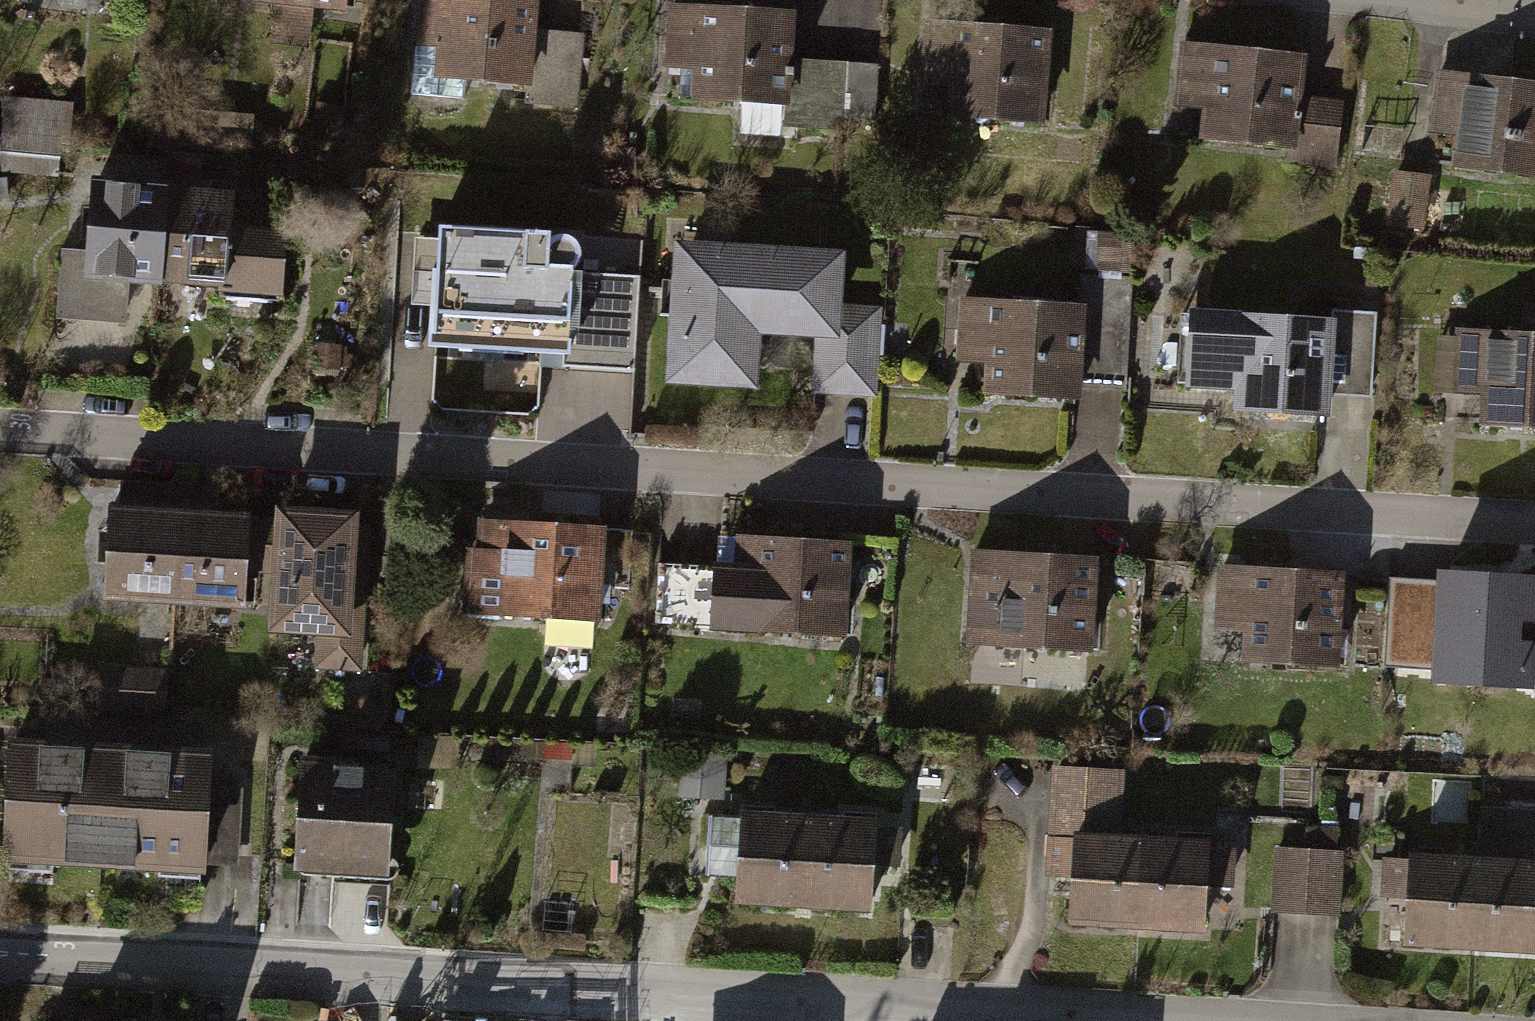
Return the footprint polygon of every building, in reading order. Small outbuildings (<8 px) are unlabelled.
[(343,0),(246,0),(342,10),(343,0)] [(409,37),(442,39),(440,76),(534,81),(538,0),(411,0),(409,37)] [(792,11),(668,4),(665,63),(700,65),(698,94),(787,99),(792,11)] [(1047,30),(923,24),(920,82),(955,84),(953,114),(1042,119),(1047,30)] [(1302,59),(1179,47),(1173,105),(1208,109),(1205,138),(1293,147),(1302,59)] [(883,111),(881,59),(794,62),(796,115),(883,111)] [(1438,73),(1433,129),(1458,131),(1454,168),(1534,176),(1534,82),(1438,73)] [(0,97),(0,101),(0,140),(64,143),(66,100),(0,97)] [(1427,177),(1392,174),(1388,225),(1423,228),(1427,177)] [(70,259),(67,326),(126,329),(128,281),(175,283),(180,185),(106,182),(102,261),(70,259)] [(230,188),(180,185),(175,283),(228,286),(226,314),(286,317),(290,233),(228,230),(230,188)] [(547,227),(435,219),(427,348),(558,357),(557,370),(634,375),(640,274),(571,270),(576,262),(580,253),(578,240),(571,232),(563,228),(554,228),(546,232),(547,227)] [(846,247),(682,238),(673,387),(761,392),(762,369),(818,372),(817,397),(882,400),(887,310),(843,308),(846,247)] [(1088,310),(969,305),(966,366),(995,367),(993,399),(1084,403),(1088,310)] [(1345,316),(1198,308),(1193,391),(1241,394),(1240,417),(1339,423),(1345,316)] [(1462,334),(1459,391),(1480,392),(1479,426),(1534,428),(1534,337),(1462,334)] [(359,509),(282,504),(274,625),(321,628),(319,662),(361,664),(366,594),(354,593),(359,509)] [(248,512),(112,506),(108,589),(244,596),(248,512)] [(607,525),(487,517),(485,546),(473,545),(468,606),(601,615),(607,525)] [(661,560),(657,622),(848,635),(855,538),(742,531),(740,565),(661,560)] [(855,550),(856,591),(882,590),(880,549),(855,550)] [(1099,566),(978,559),(972,648),(1094,655),(1099,566)] [(1347,584),(1224,576),(1220,636),(1254,638),(1251,673),(1341,678),(1347,584)] [(1465,582),(1462,642),(1495,644),(1493,679),(1534,681),(1534,587),(1465,582)] [(1450,594),(1413,593),(1409,669),(1447,671),(1450,594)] [(170,671),(103,666),(99,716),(167,720),(170,671)] [(726,756),(683,756),(683,803),(726,803),(726,756)] [(103,864),(107,763),(16,760),(12,861),(103,864)] [(107,763),(103,864),(201,867),(202,852),(242,853),(244,802),(205,801),(206,766),(107,763)] [(394,779),(307,776),(303,872),(391,876),(394,779)] [(1117,783),(1057,781),(1053,880),(1077,881),(1076,923),(1145,926),(1148,842),(1115,841),(1117,783)] [(1476,848),(1534,852),(1534,806),(1478,802),(1476,848)] [(813,823),(712,819),(709,882),(738,883),(737,908),(808,911),(813,823)] [(813,823),(808,911),(874,914),(876,868),(899,870),(901,828),(813,823)] [(1148,842),(1145,926),(1204,928),(1206,886),(1234,887),(1235,859),(1206,858),(1207,844),(1148,842)] [(1397,939),(1534,947),(1534,918),(1534,852),(1476,848),(1402,842),(1397,939)] [(1314,848),(1279,846),(1276,908),(1311,910),(1314,848)] [(1349,849),(1314,848),(1311,910),(1347,911),(1349,849)]
